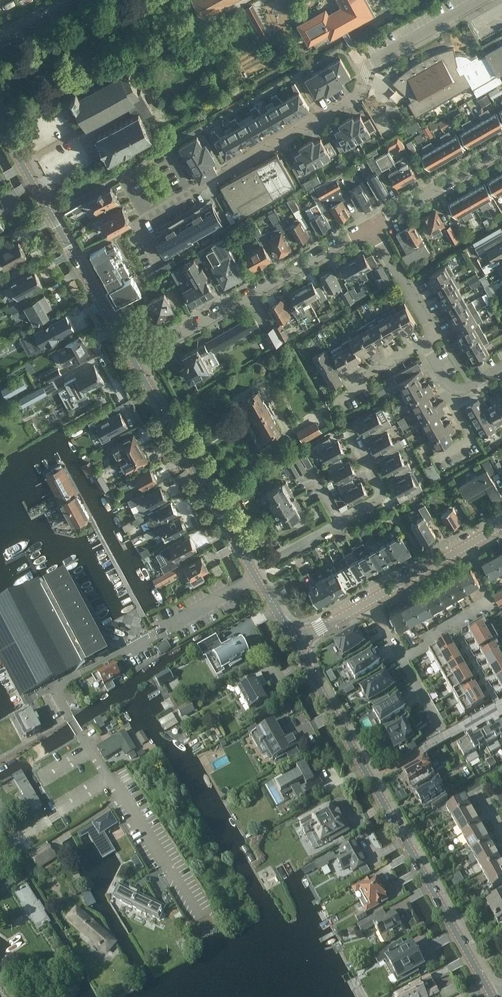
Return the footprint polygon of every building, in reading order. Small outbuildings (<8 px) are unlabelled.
[(203,18),(235,0),(193,0),(203,18)] [(342,9),(358,0),(337,0),(342,9)] [(252,5),(245,8),(248,14),(255,10),(252,5)] [(266,30),(260,34),(263,39),(269,36),(266,30)] [(481,46),(485,53),(487,55),(496,71),(498,75),(501,72),(501,34),(495,38),(481,46)] [(399,76),(393,82),(406,95),(408,94),(410,97),(412,101),(408,103),(416,116),(471,85),(474,90),(477,96),(501,82),(498,75),(496,71),(487,55),(483,57),(479,58),(476,54),(474,55),(472,56),(468,54),(464,53),(460,52),(455,53),(454,47),(447,49),(441,51),(432,55),(427,57),(423,59),(416,63),(413,65),(408,69),(403,73),(399,76)] [(323,68),(335,89),(335,87),(340,84),(339,82),(351,75),(340,58),(323,68)] [(72,92),(75,97),(72,98),(78,108),(79,108),(80,109),(79,110),(80,111),(81,113),(82,112),(82,114),(87,124),(94,121),(95,122),(103,118),(104,117),(103,115),(110,111),(111,113),(112,112),(111,111),(119,107),(119,108),(121,108),(120,106),(127,102),(128,104),(129,103),(128,101),(136,97),(135,95),(141,92),(140,91),(127,68),(122,71),(121,70),(113,75),(112,73),(111,74),(112,76),(105,80),(104,78),(103,79),(104,80),(97,84),(96,83),(95,83),(96,85),(88,89),(87,87),(80,91),(78,89),(72,92)] [(335,89),(323,68),(306,78),(316,95),(328,89),(329,91),(334,88),(335,89)] [(289,97),(299,114),(309,108),(295,83),(292,85),(295,93),(289,97)] [(501,93),(501,92),(501,89),(497,88),(489,92),(492,98),(501,93)] [(95,134),(103,149),(109,159),(153,134),(148,124),(150,123),(145,115),(153,111),(141,90),(140,91),(141,92),(135,95),(136,97),(128,101),(129,103),(128,104),(133,113),(95,134)] [(274,95),(289,121),(289,120),(299,114),(289,97),(282,101),(276,94),(274,95)] [(274,95),(271,97),(275,105),(268,109),(278,126),(288,120),(289,121),(274,95)] [(481,105),(489,100),(487,95),(478,100),(481,105)] [(253,107),(268,133),(268,132),(278,126),(268,109),(261,113),(256,106),(253,107)] [(247,121),(257,138),(267,132),(268,133),(253,107),(251,109),(254,117),(247,121)] [(488,109),(484,111),(495,131),(501,128),(501,122),(496,112),(491,115),(488,109)] [(495,131),(484,111),(480,113),(483,119),(478,122),(486,136),(495,131)] [(460,112),(453,116),(456,121),(463,117),(460,112)] [(471,116),(475,122),(480,120),(476,113),(471,116)] [(346,119),(358,139),(370,132),(370,133),(376,129),(369,117),(364,120),(361,115),(355,119),(353,115),(346,119)] [(232,120),(247,145),(248,145),(247,144),(257,138),(247,121),(240,125),(235,118),(232,120)] [(446,120),(439,124),(441,128),(452,122),(450,118),(446,120)] [(346,119),(340,123),(342,126),(336,130),(339,135),(333,138),(340,150),(346,146),(358,139),(346,119)] [(466,121),(478,141),(486,136),(478,122),(474,125),(470,119),(466,121)] [(226,133),(236,150),(247,145),(232,120),(230,121),(233,129),(226,133)] [(419,120),(407,125),(410,132),(422,126),(419,120)] [(434,121),(429,124),(432,130),(437,127),(434,121)] [(468,147),(478,141),(466,121),(462,124),(465,129),(460,132),(468,147)] [(427,125),(422,128),(426,135),(427,134),(431,132),(427,125)] [(211,132),(226,157),(236,150),(226,133),(220,137),(214,130),(211,132)] [(444,133),(456,154),(465,148),(457,134),(452,137),(449,131),(444,133)] [(421,133),(414,137),(418,143),(424,139),(421,133)] [(444,142),(439,144),(447,159),(456,154),(444,133),(440,136),(444,142)] [(398,135),(384,143),(388,150),(396,146),(402,142),(398,135)] [(189,163),(190,164),(211,152),(211,151),(209,152),(206,147),(204,148),(197,136),(180,146),(190,163),(189,163)] [(306,142),(318,162),(330,156),(337,152),(330,140),(324,144),(321,138),(315,142),(313,138),(306,142)] [(417,150),(411,139),(406,142),(411,153),(417,150)] [(447,159),(439,144),(435,147),(431,141),(427,143),(430,150),(438,164),(447,159)] [(306,142),(294,149),(299,158),(293,161),(300,174),(307,170),(306,169),(318,162),(306,142)] [(438,164),(430,150),(427,143),(422,146),(426,152),(421,155),(429,169),(438,164)] [(406,181),(398,167),(395,161),(388,151),(376,158),(382,170),(389,166),(392,171),(388,173),(397,187),(406,181)] [(210,153),(211,152),(190,164),(191,165),(200,181),(217,171),(211,159),(213,158),(210,153)] [(239,219),(274,199),(296,186),(277,153),(220,186),(227,198),(237,215),(239,219)] [(373,156),(367,159),(374,173),(367,177),(379,198),(389,192),(381,178),(380,178),(378,174),(382,172),(373,156)] [(416,176),(408,161),(405,156),(395,161),(398,167),(406,181),(416,176)] [(343,161),(336,164),(340,171),(347,167),(343,161)] [(322,182),(318,175),(304,182),(308,189),(322,182)] [(497,175),(488,181),(496,195),(501,192),(501,194),(501,184),(497,175)] [(349,215),(349,214),(342,201),(348,198),(337,179),(322,187),(320,184),(314,187),(328,209),(331,207),(339,221),(340,220),(341,222),(346,219),(346,217),(349,215)] [(493,197),(484,182),(475,188),(487,208),(491,206),(488,200),(493,197)] [(370,202),(359,184),(349,190),(360,209),(370,202)] [(119,201),(111,187),(90,199),(97,211),(112,202),(113,204),(119,201)] [(314,187),(309,190),(315,200),(312,202),(313,205),(310,206),(310,207),(306,210),(310,217),(319,232),(330,226),(319,206),(323,204),(314,187)] [(487,208),(475,188),(466,193),(475,207),(479,205),(483,211),(487,208)] [(466,212),(469,218),(474,216),(470,210),(475,207),(466,193),(458,198),(466,212)] [(460,223),(469,218),(466,212),(458,198),(448,203),(460,223)] [(216,207),(214,203),(155,237),(167,257),(193,242),(192,238),(222,221),(215,208),(216,207)] [(131,221),(123,207),(117,211),(118,212),(103,221),(110,233),(131,221)] [(304,238),(309,236),(301,223),(306,220),(299,208),(293,212),(297,218),(293,220),(295,223),(289,226),(298,242),(300,241),(301,242),(305,240),(304,238)] [(290,249),(289,248),(290,247),(282,233),(287,231),(281,221),(281,220),(275,210),(268,214),(274,224),(276,223),(278,227),(272,230),(262,233),(267,242),(271,239),(280,255),(290,249)] [(440,229),(445,226),(436,211),(422,219),(431,234),(435,232),(438,237),(443,233),(440,229)] [(474,216),(469,218),(475,228),(479,225),(474,216)] [(261,244),(256,247),(253,242),(246,246),(249,251),(245,253),(254,269),(271,259),(262,244),(267,242),(262,233),(254,219),(248,222),(261,244)] [(231,224),(221,230),(224,235),(234,230),(231,224)] [(413,224),(403,229),(404,229),(396,234),(407,253),(402,255),(411,270),(433,257),(431,254),(424,243),(425,243),(413,224)] [(464,234),(459,225),(455,228),(460,237),(464,234)] [(458,240),(450,226),(445,229),(453,243),(458,240)] [(242,276),(239,271),(244,269),(239,261),(238,262),(226,240),(223,236),(212,243),(233,280),(242,276)] [(0,245),(0,261),(5,269),(19,260),(27,256),(19,242),(11,247),(7,241),(0,245)] [(487,250),(493,262),(498,259),(501,264),(501,241),(487,250)] [(212,264),(210,266),(215,275),(218,273),(225,285),(233,280),(212,243),(214,247),(207,251),(214,262),(211,264),(212,264)] [(105,245),(90,254),(95,263),(118,251),(115,245),(108,249),(105,245)] [(36,262),(47,256),(41,246),(31,252),(36,262)] [(95,263),(100,272),(116,263),(113,258),(120,255),(118,251),(95,263)] [(370,254),(366,257),(364,253),(362,254),(362,253),(357,256),(358,257),(352,260),(361,274),(364,281),(369,279),(364,271),(378,264),(372,254),(371,255),(370,254)] [(184,264),(203,298),(214,292),(206,279),(208,277),(202,267),(201,268),(195,258),(184,264)] [(174,260),(148,274),(150,278),(176,264),(174,260)] [(364,281),(361,274),(352,260),(347,263),(346,262),(342,264),(343,265),(341,267),(349,281),(356,277),(360,283),(364,281)] [(116,263),(100,272),(105,281),(128,269),(125,264),(118,267),(116,263)] [(193,304),(203,298),(184,264),(183,264),(174,269),(169,273),(176,284),(180,282),(184,288),(183,289),(193,304)] [(449,264),(445,266),(429,275),(432,279),(427,282),(429,287),(451,275),(454,273),(449,264)] [(381,265),(375,269),(383,284),(390,280),(381,265)] [(128,269),(105,281),(110,289),(132,277),(125,280),(123,276),(130,272),(128,269)] [(10,284),(18,298),(43,284),(35,270),(10,284)] [(340,285),(331,270),(320,277),(329,291),(334,289),(336,292),(342,289),(340,285)] [(440,294),(456,285),(460,283),(459,280),(455,282),(451,275),(429,287),(432,292),(438,289),(440,294)] [(119,306),(141,293),(132,277),(110,289),(119,306)] [(309,302),(318,297),(321,301),(327,298),(320,285),(315,287),(312,281),(301,288),(309,302)] [(440,306),(462,294),(458,287),(461,285),(460,283),(456,285),(440,294),(443,298),(437,301),(440,306)] [(360,296),(357,292),(354,287),(350,290),(355,299),(360,296)] [(289,294),(294,302),(289,304),(297,318),(304,314),(304,309),(302,306),(309,302),(301,288),(289,294)] [(354,301),(348,290),(341,294),(347,305),(354,301)] [(174,309),(165,293),(148,303),(153,312),(153,314),(154,316),(156,317),(157,319),(163,316),(165,320),(171,316),(169,312),(174,309)] [(467,303),(462,294),(440,306),(443,311),(449,308),(451,312),(467,303)] [(39,298),(31,302),(28,297),(6,309),(7,312),(9,311),(13,317),(26,309),(31,317),(34,323),(39,320),(49,315),(46,310),(52,307),(45,295),(39,298)] [(290,315),(291,315),(281,299),(269,306),(278,322),(284,319),(285,320),(291,316),(290,315)] [(472,301),(467,303),(451,312),(454,317),(448,320),(451,325),(473,313),(478,310),(472,301)] [(415,322),(406,305),(404,302),(401,304),(403,307),(396,311),(408,333),(413,330),(410,324),(415,322)] [(332,306),(326,309),(330,315),(335,312),(332,306)] [(408,333),(396,311),(394,307),(384,312),(385,313),(387,316),(396,332),(400,330),(404,336),(408,333)] [(42,323),(26,332),(37,351),(48,345),(48,344),(59,338),(58,336),(74,327),(66,313),(65,314),(56,319),(54,316),(47,320),(49,323),(43,326),(42,323)] [(396,332),(387,316),(385,313),(382,314),(384,318),(377,322),(390,343),(395,341),(391,335),(396,332)] [(477,320),(473,313),(451,325),(454,330),(459,327),(462,331),(458,333),(458,334),(478,322),(482,320),(480,318),(477,320)] [(253,316),(207,342),(209,346),(212,349),(241,333),(242,334),(258,325),(253,316)] [(366,324),(368,327),(377,343),(381,341),(385,346),(390,343),(377,322),(371,325),(369,322),(366,324)] [(483,332),(478,322),(458,334),(460,338),(455,341),(457,346),(483,332)] [(289,335),(282,323),(275,326),(282,338),(289,335)] [(359,332),(371,354),(376,351),(373,346),(377,343),(368,327),(366,324),(357,329),(359,332)] [(271,347),(283,341),(274,326),(263,333),(271,347)] [(366,357),(371,354),(359,332),(349,338),(361,358),(359,354),(363,352),(366,357)] [(485,343),(488,341),(489,341),(483,332),(457,346),(461,351),(466,348),(468,352),(485,343)] [(89,353),(79,337),(64,345),(65,346),(57,350),(66,365),(73,361),(74,362),(89,353)] [(340,344),(355,369),(360,366),(357,361),(361,358),(349,338),(349,339),(347,340),(340,344)] [(488,341),(485,343),(468,352),(471,357),(465,360),(468,365),(490,353),(486,346),(490,344),(488,341)] [(20,347),(18,343),(7,349),(9,353),(20,347)] [(188,362),(183,365),(189,376),(190,379),(201,373),(212,366),(219,363),(212,349),(209,346),(208,347),(206,343),(184,355),(188,362)] [(350,372),(355,369),(340,344),(331,350),(332,353),(333,353),(341,368),(342,369),(346,367),(350,372)] [(324,350),(313,356),(331,388),(343,381),(336,370),(341,368),(333,353),(328,356),(324,350)] [(77,376),(66,382),(66,383),(67,386),(68,386),(72,394),(71,395),(72,397),(74,396),(75,399),(76,399),(85,394),(83,389),(83,388),(84,388),(95,382),(97,386),(98,385),(99,385),(104,382),(94,364),(76,374),(77,376)] [(403,392),(405,391),(420,382),(418,378),(423,375),(420,369),(415,372),(411,365),(394,375),(403,392)] [(49,381),(62,374),(59,368),(46,375),(49,381)] [(110,379),(114,396),(118,395),(120,400),(127,399),(122,376),(110,379)] [(6,398),(27,386),(22,378),(1,389),(6,398)] [(420,382),(405,391),(403,392),(401,393),(403,396),(406,394),(410,401),(431,388),(428,383),(423,387),(420,382)] [(385,392),(380,384),(374,387),(380,395),(385,392)] [(43,385),(19,398),(24,406),(48,393),(43,385)] [(412,412),(431,401),(429,396),(434,393),(431,388),(410,401),(406,403),(412,412)] [(257,417),(270,410),(258,389),(250,393),(252,396),(247,399),(257,417)] [(495,396),(490,399),(493,404),(488,407),(489,409),(497,423),(498,425),(499,427),(501,425),(501,408),(495,396)] [(498,425),(489,409),(485,412),(478,400),(466,406),(483,436),(495,430),(495,429),(496,428),(495,427),(498,425)] [(439,402),(434,405),(431,401),(412,412),(413,415),(417,413),(421,420),(442,407),(439,402)] [(392,411),(398,408),(394,402),(389,405),(392,411)] [(423,431),(442,420),(440,416),(445,413),(442,407),(421,420),(424,426),(421,428),(423,431)] [(270,410),(257,417),(267,435),(272,432),(274,435),(282,430),(270,410)] [(361,424),(360,424),(365,432),(370,429),(374,435),(392,425),(388,419),(382,422),(376,411),(359,421),(359,422),(360,421),(361,424)] [(104,414),(95,419),(98,426),(101,430),(97,432),(102,442),(111,438),(109,435),(127,425),(123,418),(120,413),(120,412),(110,418),(107,412),(106,413),(104,414)] [(399,419),(397,420),(403,429),(409,426),(404,416),(401,418),(399,419)] [(445,424),(442,420),(423,431),(424,434),(427,431),(431,438),(453,426),(450,421),(445,424)] [(438,448),(453,439),(450,434),(456,431),(453,426),(431,438),(429,440),(434,453),(440,450),(438,448)] [(408,439),(415,436),(411,429),(404,432),(408,439)] [(309,439),(304,430),(299,433),(304,442),(309,439)] [(373,445),(372,445),(376,453),(382,450),(385,456),(403,446),(400,439),(393,443),(388,432),(370,442),(371,442),(373,445)] [(120,442),(112,447),(118,460),(119,459),(140,448),(133,436),(133,435),(120,442)] [(315,445),(318,452),(321,451),(327,462),(344,451),(343,451),(342,449),(343,448),(338,440),(333,443),(329,437),(315,445)] [(140,448),(119,459),(122,464),(126,471),(134,467),(134,468),(147,461),(147,460),(140,448)] [(384,465),(383,466),(388,474),(394,471),(397,477),(411,469),(408,462),(405,463),(399,453),(382,462),(382,463),(383,463),(384,465)] [(493,463),(499,473),(501,471),(501,467),(498,460),(497,461),(493,453),(490,455),(494,463),(493,463)] [(313,465),(307,454),(302,457),(308,468),(313,465)] [(286,463),(294,477),(306,469),(298,456),(286,463)] [(353,469),(354,469),(350,461),(344,464),(341,458),(326,466),(330,473),(333,471),(339,482),(356,472),(355,472),(353,469)] [(459,484),(465,496),(466,496),(469,500),(487,490),(494,502),(501,498),(501,497),(492,480),(493,480),(490,474),(495,471),(488,459),(482,463),(486,469),(459,484)] [(88,478),(97,472),(90,461),(81,466),(88,478)] [(72,527),(88,518),(90,517),(63,465),(45,475),(72,527)] [(431,478),(439,474),(436,468),(428,472),(431,478)] [(151,469),(128,481),(127,478),(119,483),(122,489),(130,484),(131,486),(139,482),(142,488),(157,479),(156,479),(157,477),(155,473),(153,473),(151,469)] [(405,491),(408,497),(423,489),(419,483),(416,484),(410,473),(393,483),(393,484),(394,483),(396,486),(395,486),(399,494),(405,491)] [(102,492),(110,488),(102,474),(94,479),(102,492)] [(352,479),(338,487),(341,493),(344,492),(350,503),(367,493),(367,492),(366,493),(365,490),(366,490),(361,482),(356,485),(352,479)] [(286,481),(283,483),(265,493),(274,509),(295,497),(286,481)] [(161,487),(159,487),(145,496),(138,499),(136,496),(128,500),(131,507),(136,504),(140,510),(135,513),(137,518),(153,509),(152,507),(167,498),(166,496),(167,495),(165,492),(164,492),(161,487)] [(302,519),(300,515),(301,515),(301,514),(304,513),(295,497),(274,509),(283,525),(291,521),(293,524),(302,519)] [(172,501),(157,509),(148,514),(151,518),(146,521),(150,527),(155,524),(163,520),(178,512),(172,501)] [(423,515),(411,522),(423,543),(435,536),(427,521),(432,517),(425,504),(419,508),(423,515)] [(442,513),(441,514),(449,528),(461,521),(453,507),(451,505),(440,511),(442,513)] [(133,520),(135,524),(144,519),(142,515),(133,520)] [(170,521),(155,530),(158,536),(162,534),(165,540),(186,528),(180,517),(171,522),(170,521)] [(147,538),(154,534),(152,529),(144,533),(147,538)] [(409,548),(401,535),(400,535),(399,534),(390,539),(391,540),(390,541),(399,557),(408,552),(408,553),(411,551),(410,548),(409,548)] [(167,561),(160,565),(164,572),(179,564),(177,559),(197,548),(190,536),(185,539),(177,543),(176,541),(169,545),(161,550),(167,561)] [(389,563),(399,557),(390,541),(389,540),(379,545),(380,546),(380,547),(389,563)] [(379,568),(389,563),(380,547),(379,547),(378,546),(369,551),(370,552),(379,568)] [(379,568),(370,552),(369,553),(368,552),(359,557),(359,558),(368,574),(379,568)] [(482,562),(484,564),(491,576),(501,570),(501,569),(494,555),(482,562)] [(188,565),(187,562),(176,569),(179,574),(184,571),(186,575),(188,574),(191,579),(188,581),(191,586),(204,579),(201,573),(208,569),(201,557),(188,565)] [(368,574),(359,558),(358,559),(357,557),(348,563),(349,564),(358,580),(368,574)] [(347,586),(358,580),(349,564),(348,565),(347,563),(338,568),(338,569),(337,569),(347,586)] [(471,568),(459,575),(467,589),(479,582),(471,568)] [(95,658),(105,653),(63,573),(57,569),(44,576),(47,582),(41,585),(82,663),(95,657),(95,658)] [(332,595),(347,586),(337,569),(322,577),(332,595)] [(332,595),(322,577),(316,581),(314,582),(308,572),(302,576),(309,588),(318,603),(332,595)] [(165,573),(153,580),(157,586),(169,580),(165,573)] [(448,581),(456,596),(467,589),(459,575),(448,581)] [(0,598),(0,651),(23,694),(82,663),(41,585),(37,579),(0,598)] [(436,588),(444,602),(456,596),(448,581),(436,588)] [(436,588),(424,594),(433,609),(444,602),(436,588)] [(494,594),(499,604),(501,602),(501,590),(494,594)] [(424,594),(413,601),(421,616),(433,609),(424,594)] [(401,608),(410,622),(421,616),(413,601),(401,608)] [(410,622),(401,608),(389,614),(398,629),(410,622)] [(464,637),(464,638),(468,644),(492,630),(492,629),(489,631),(483,620),(462,633),(462,634),(468,631),(471,635),(464,637)] [(244,637),(241,625),(218,631),(221,643),(244,637)] [(337,644),(336,644),(340,652),(341,651),(343,656),(370,640),(370,639),(363,627),(348,636),(343,638),(343,639),(336,642),(337,644)] [(477,645),(470,648),(474,654),(498,640),(492,630),(468,644),(474,641),(477,645)] [(216,636),(197,646),(198,647),(204,657),(206,656),(213,652),(222,668),(222,669),(221,669),(222,670),(224,669),(223,669),(229,666),(230,668),(241,662),(240,660),(248,655),(250,654),(249,653),(248,654),(247,652),(248,651),(247,649),(248,648),(245,643),(244,644),(242,641),(241,642),(240,640),(241,640),(241,639),(241,638),(239,639),(231,644),(230,642),(222,647),(216,636)] [(454,639),(453,638),(429,652),(435,663),(459,649),(455,642),(450,647),(448,642),(454,639)] [(476,658),(480,665),(501,652),(501,647),(498,640),(474,654),(474,655),(480,651),(483,656),(476,658)] [(165,641),(156,648),(161,654),(169,648),(165,641)] [(349,665),(348,666),(348,667),(355,678),(355,679),(356,678),(382,664),(385,662),(377,649),(349,665)] [(459,649),(435,663),(441,673),(465,659),(461,652),(456,657),(454,652),(459,649)] [(482,668),(486,675),(501,666),(501,652),(480,665),(486,662),(489,666),(482,668)] [(465,659),(441,673),(447,683),(471,669),(467,663),(462,667),(459,663),(465,659)] [(113,664),(93,676),(98,684),(102,682),(108,692),(115,687),(112,681),(120,676),(113,664)] [(488,679),(492,685),(501,680),(501,666),(486,675),(492,672),(494,676),(488,679)] [(471,670),(471,669),(447,683),(453,694),(477,680),(473,673),(468,678),(465,673),(471,670)] [(169,671),(155,678),(160,686),(173,679),(169,671)] [(385,675),(360,688),(365,697),(366,696),(369,701),(397,685),(390,672),(387,673),(385,675)] [(237,690),(240,695),(249,712),(267,702),(260,689),(268,685),(260,673),(245,681),(246,684),(237,690)] [(477,680),(453,694),(459,704),(483,690),(479,684),(474,688),(471,684),(477,680)] [(494,689),(498,696),(501,694),(501,680),(492,685),(492,686),(498,682),(500,687),(494,689)] [(483,691),(483,690),(459,704),(465,715),(489,701),(485,694),(480,699),(477,694),(483,691)] [(374,710),(373,711),(374,712),(380,723),(381,724),(408,708),(401,695),(400,696),(374,711),(374,710)] [(194,711),(190,703),(178,710),(183,718),(194,711)] [(435,706),(439,713),(444,710),(441,703),(435,706)] [(23,715),(17,718),(26,737),(33,734),(36,733),(35,732),(42,729),(38,722),(40,721),(37,716),(35,717),(32,710),(25,713),(22,714),(23,715)] [(404,720),(385,731),(389,739),(392,738),(395,743),(404,738),(405,741),(412,737),(420,733),(418,730),(428,724),(422,713),(411,719),(410,717),(404,720)] [(100,717),(94,720),(99,729),(105,726),(103,724),(101,719),(100,717)] [(256,726),(248,731),(251,735),(257,746),(260,744),(261,745),(264,743),(264,742),(266,741),(271,751),(269,752),(273,759),(275,758),(276,760),(284,755),(283,754),(285,752),(290,760),(299,755),(295,747),(300,744),(295,734),(284,740),(282,736),(280,736),(277,731),(278,730),(274,722),(259,731),(256,726)] [(478,732),(490,755),(501,748),(497,741),(500,739),(501,741),(501,740),(501,739),(501,727),(499,722),(499,723),(490,729),(489,727),(488,728),(489,729),(479,735),(478,732)] [(142,730),(135,735),(141,745),(148,740),(142,730)] [(136,749),(125,731),(97,747),(104,759),(121,749),(125,756),(136,749)] [(467,740),(457,746),(468,765),(479,759),(475,752),(479,750),(480,751),(480,750),(485,747),(490,755),(478,732),(477,733),(478,734),(468,739),(468,738),(467,739),(467,740)] [(427,762),(404,774),(412,789),(435,777),(427,762)] [(314,780),(304,763),(297,767),(298,771),(276,783),(281,792),(290,787),(298,801),(306,797),(305,794),(323,784),(319,777),(314,780)] [(44,808),(23,771),(12,777),(33,814),(44,808)] [(437,782),(415,794),(425,811),(431,807),(433,809),(448,800),(437,782)] [(403,790),(394,795),(398,801),(407,796),(403,790)] [(446,809),(452,818),(470,808),(468,805),(469,804),(465,798),(446,809)] [(340,818),(337,812),(335,813),(331,807),(328,808),(328,807),(321,811),(319,809),(309,815),(310,817),(299,823),(306,835),(310,833),(317,844),(332,836),(334,838),(349,830),(341,817),(340,818)] [(470,808),(452,818),(457,827),(476,816),(473,811),(471,811),(470,808)] [(93,824),(100,834),(116,824),(110,813),(93,824)] [(476,816),(457,827),(462,836),(480,826),(478,823),(479,822),(476,816)] [(462,836),(467,845),(486,834),(483,828),(482,829),(480,826),(462,836)] [(467,845),(472,854),(490,843),(488,840),(489,839),(486,834),(467,845)] [(350,867),(352,872),(368,863),(354,840),(339,849),(342,853),(335,857),(342,871),(350,867)] [(472,854),(477,863),(496,852),(493,846),(492,847),(490,843),(472,854)] [(49,847),(31,857),(38,868),(55,857),(49,847)] [(477,863),(482,871),(500,861),(498,858),(499,857),(496,852),(477,863)] [(327,863),(334,859),(332,854),(316,863),(319,869),(328,864),(327,863)] [(138,873),(144,869),(137,857),(131,861),(138,873)] [(487,880),(501,872),(501,864),(500,861),(482,871),(487,880)] [(305,875),(307,874),(317,869),(314,863),(302,869),(305,875)] [(491,888),(492,890),(501,884),(501,872),(487,880),(491,888)] [(20,881),(17,876),(8,882),(0,887),(3,892),(11,887),(20,881)] [(366,897),(383,887),(379,881),(378,881),(375,877),(366,882),(366,881),(354,888),(356,892),(361,889),(366,897)] [(121,883),(114,897),(162,921),(169,907),(121,883)] [(40,930),(52,922),(46,912),(47,911),(40,901),(39,902),(28,885),(16,893),(23,905),(22,906),(32,921),(33,920),(40,930)] [(383,887),(366,897),(360,900),(367,912),(379,905),(379,904),(388,898),(385,894),(386,893),(383,887)] [(491,894),(488,888),(482,891),(486,897),(491,894)] [(88,890),(81,894),(88,907),(89,907),(96,904),(89,890),(88,890)] [(487,905),(497,922),(498,925),(501,924),(501,896),(487,905)] [(78,907),(67,919),(108,955),(119,942),(78,907)] [(383,910),(357,924),(362,932),(374,925),(380,936),(381,936),(385,943),(392,939),(388,932),(401,924),(394,911),(386,916),(383,910)] [(363,911),(355,916),(358,921),(366,916),(363,911)] [(356,927),(348,930),(350,937),(358,934),(356,927)] [(392,975),(392,976),(397,984),(419,972),(417,968),(424,964),(412,943),(405,947),(401,940),(383,951),(386,958),(394,973),(392,975)] [(439,992),(430,975),(407,986),(408,988),(405,990),(403,988),(394,993),(396,995),(394,996),(431,996),(439,992)]
